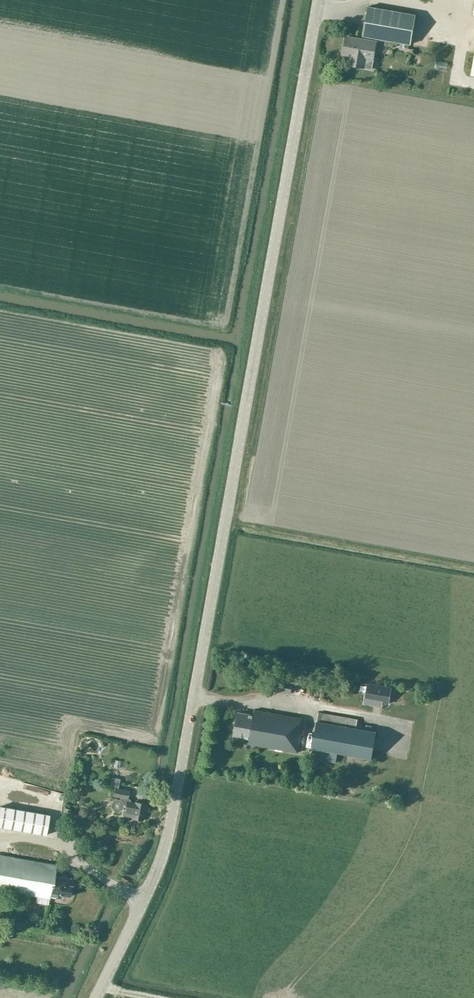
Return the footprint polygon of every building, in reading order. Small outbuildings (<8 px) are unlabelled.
[(366,22),(363,37),(411,45),(416,15),(368,6),(366,22)] [(346,37),(343,54),(351,56),(349,66),(364,68),(365,58),(373,60),(377,42),(346,37)] [(290,693),(292,683),(274,679),(272,690),(290,693)] [(367,683),(364,703),(373,705),(374,698),(383,699),(382,702),(385,702),(388,687),(367,683)] [(241,738),(249,739),(248,744),(299,753),(303,729),(301,728),(302,718),(254,710),(253,715),(238,712),(234,736),(236,737),(236,739),(241,740),(241,738)] [(318,712),(311,749),(372,759),(377,731),(356,728),(357,719),(318,712)] [(110,787),(109,794),(114,795),(113,797),(120,798),(120,800),(116,799),(112,802),(111,807),(114,811),(119,812),(123,809),(125,809),(124,815),(132,817),(132,818),(137,819),(142,820),(145,804),(140,803),(130,802),(130,800),(129,799),(127,799),(129,790),(110,787)] [(49,815),(0,807),(0,808),(0,827),(46,835),(49,815)] [(63,817),(70,818),(72,810),(65,808),(63,817)] [(51,899),(51,897),(60,899),(61,895),(70,896),(72,887),(71,887),(73,879),(55,876),(57,866),(0,856),(0,889),(51,899)]
